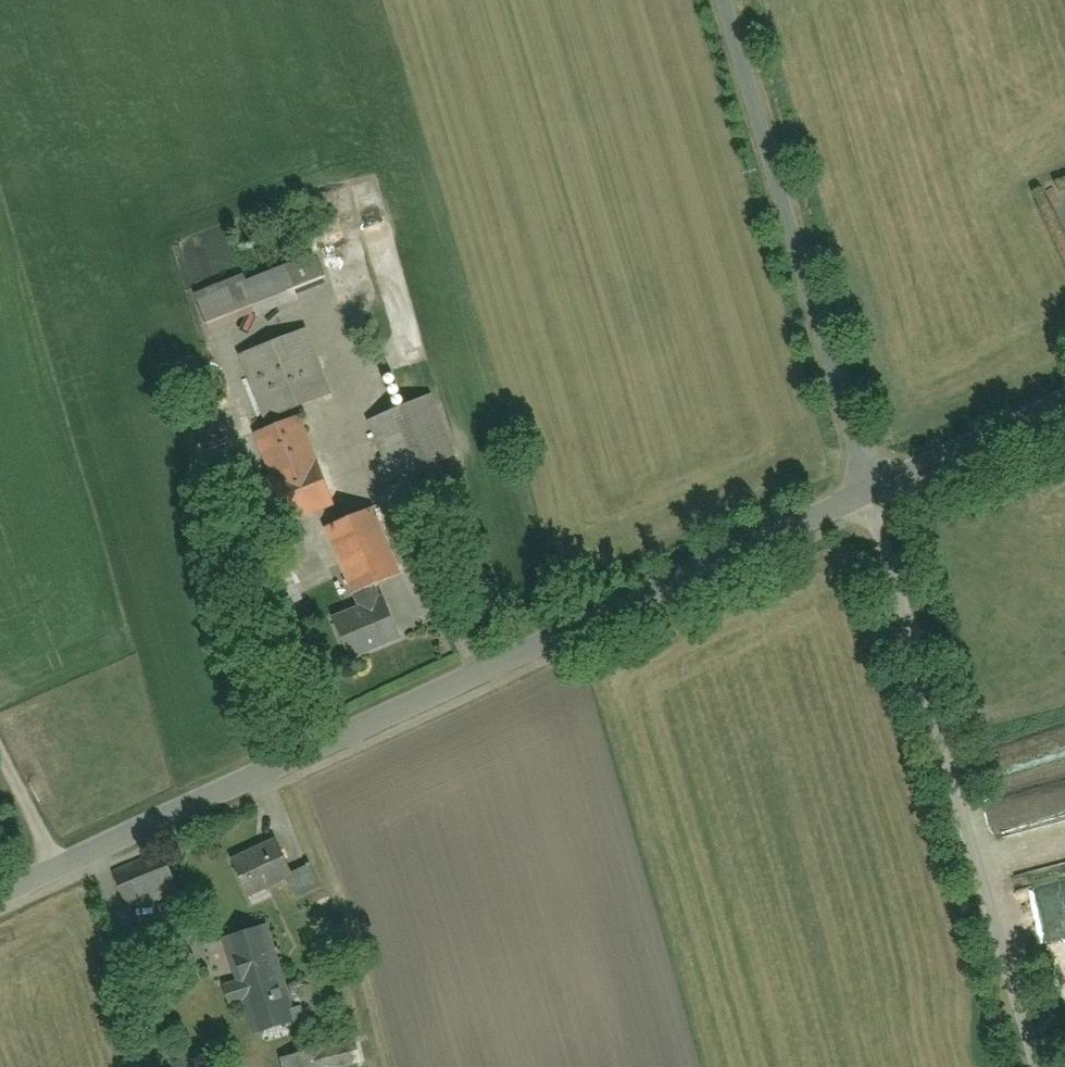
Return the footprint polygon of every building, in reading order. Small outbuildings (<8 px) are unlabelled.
[(321,256),(256,283),(253,275),(203,296),(217,331),(333,284),(321,256)] [(310,338),(245,362),(264,415),(329,392),(310,338)] [(434,398),(370,422),(392,481),(456,458),(434,398)] [(311,420),(252,440),(282,530),(341,510),(311,420)] [(347,619),(365,659),(409,640),(383,583),(406,572),(378,510),(327,533),(355,597),(362,594),(369,609),(347,619)] [(239,858),(256,905),(295,891),(299,903),(327,892),(317,865),(294,873),(283,842),(239,858)] [(113,871),(130,917),(189,896),(172,850),(113,871)] [(268,932),(225,947),(259,1043),(302,1028),(268,932)]
